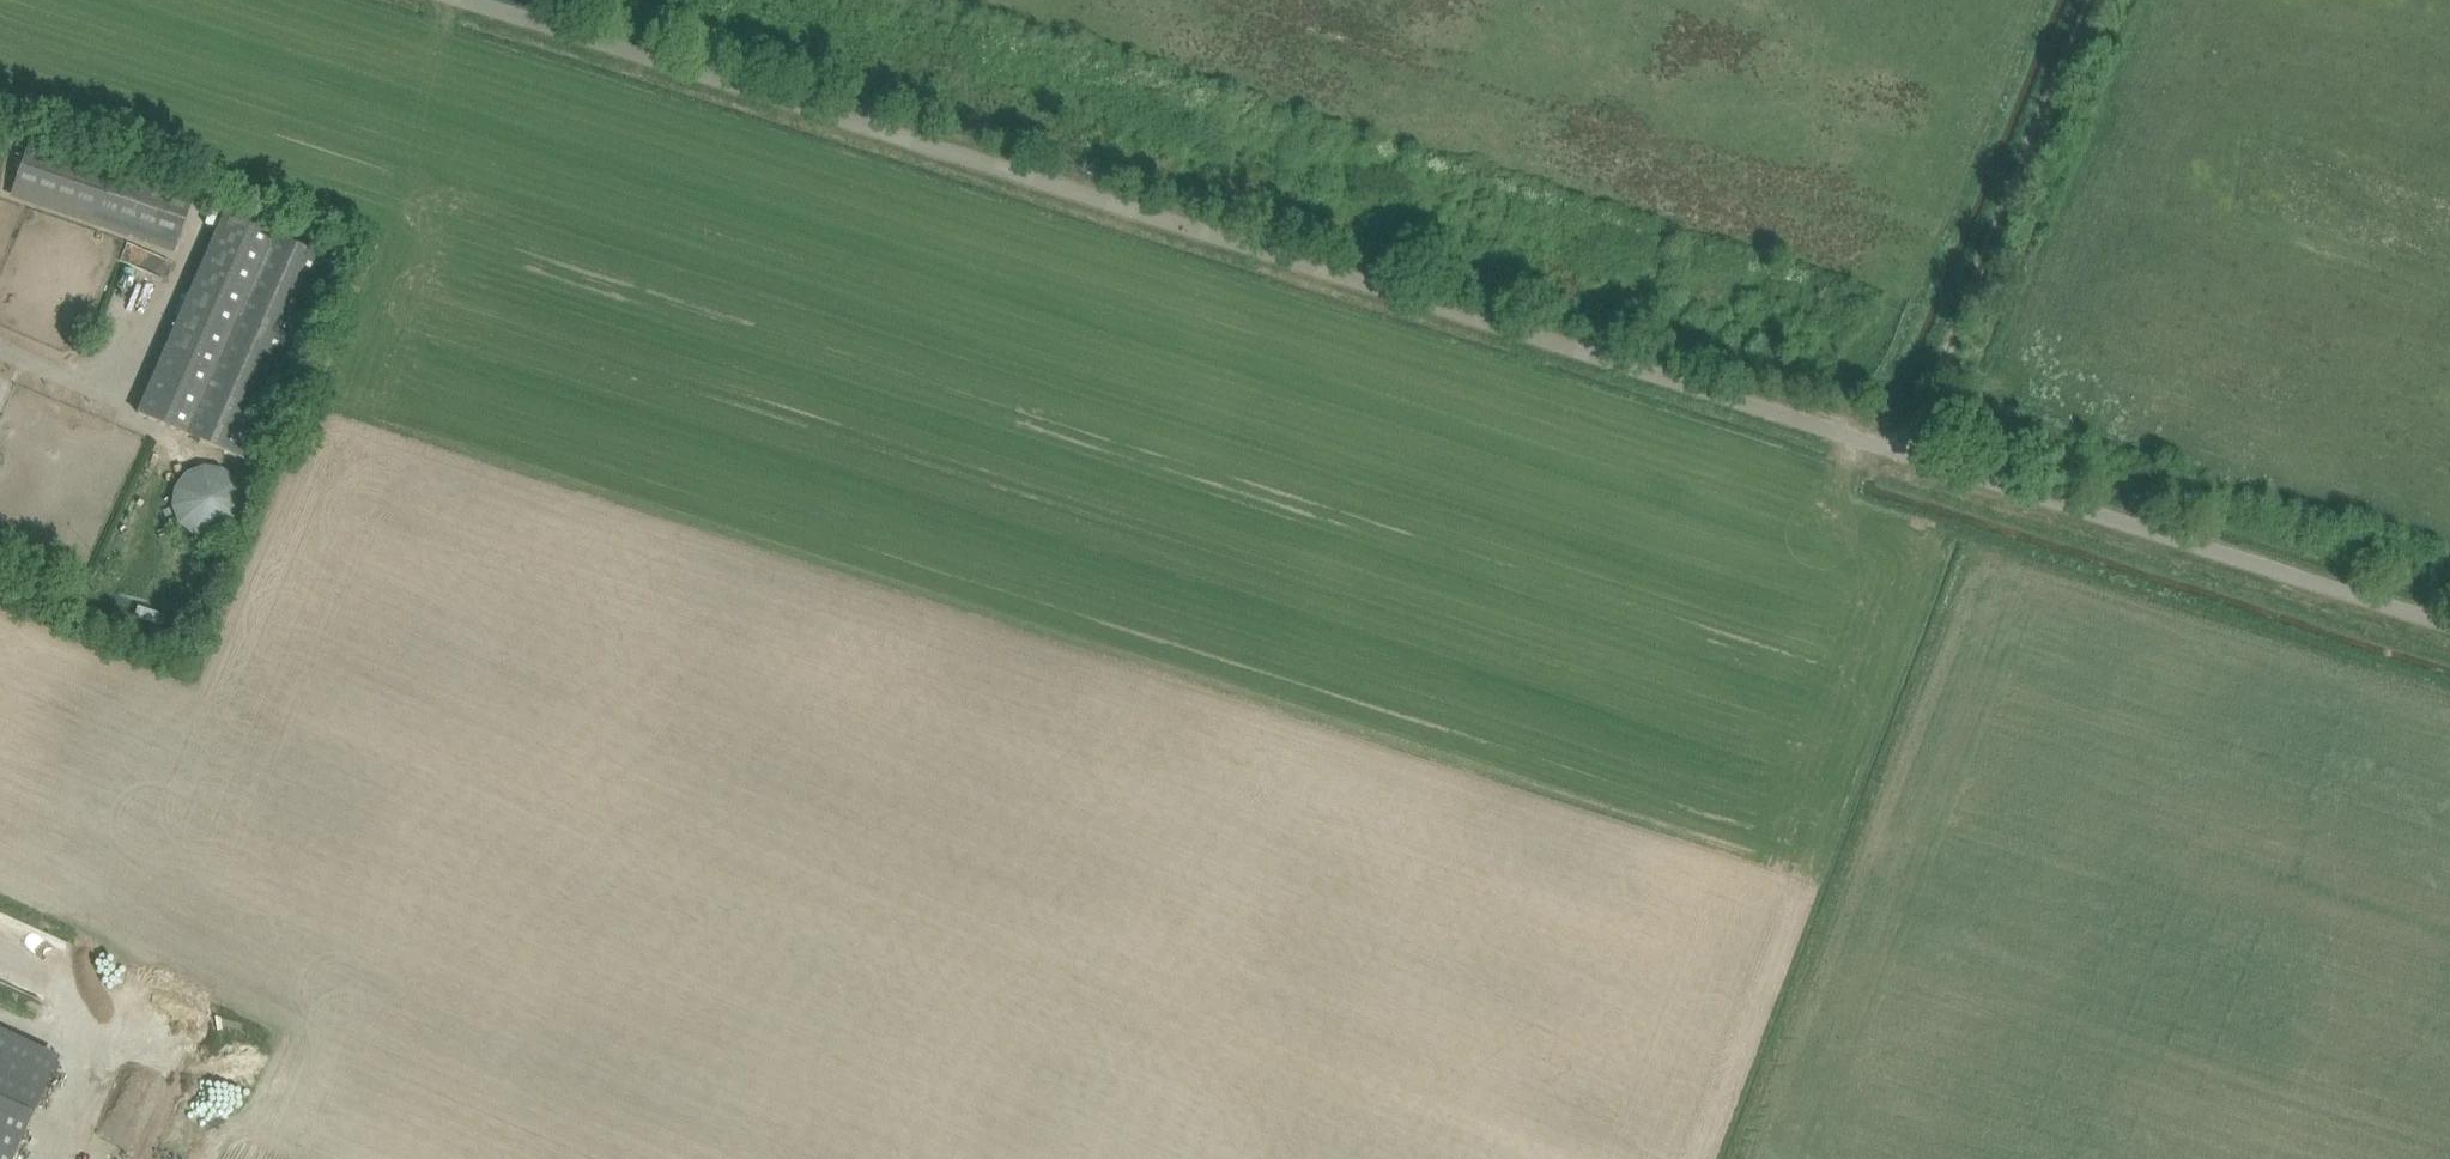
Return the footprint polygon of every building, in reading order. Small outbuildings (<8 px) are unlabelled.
[(11,189),(175,244),(193,191),(29,136),(11,189)] [(137,409),(248,458),(336,258),(224,209),(137,409)] [(172,505),(179,523),(194,535),(212,537),(230,530),(241,515),(244,497),(237,479),(222,468),(204,465),(186,472),(174,487),(172,505)] [(58,1059),(0,1033),(0,1158),(12,1158),(58,1059)]
